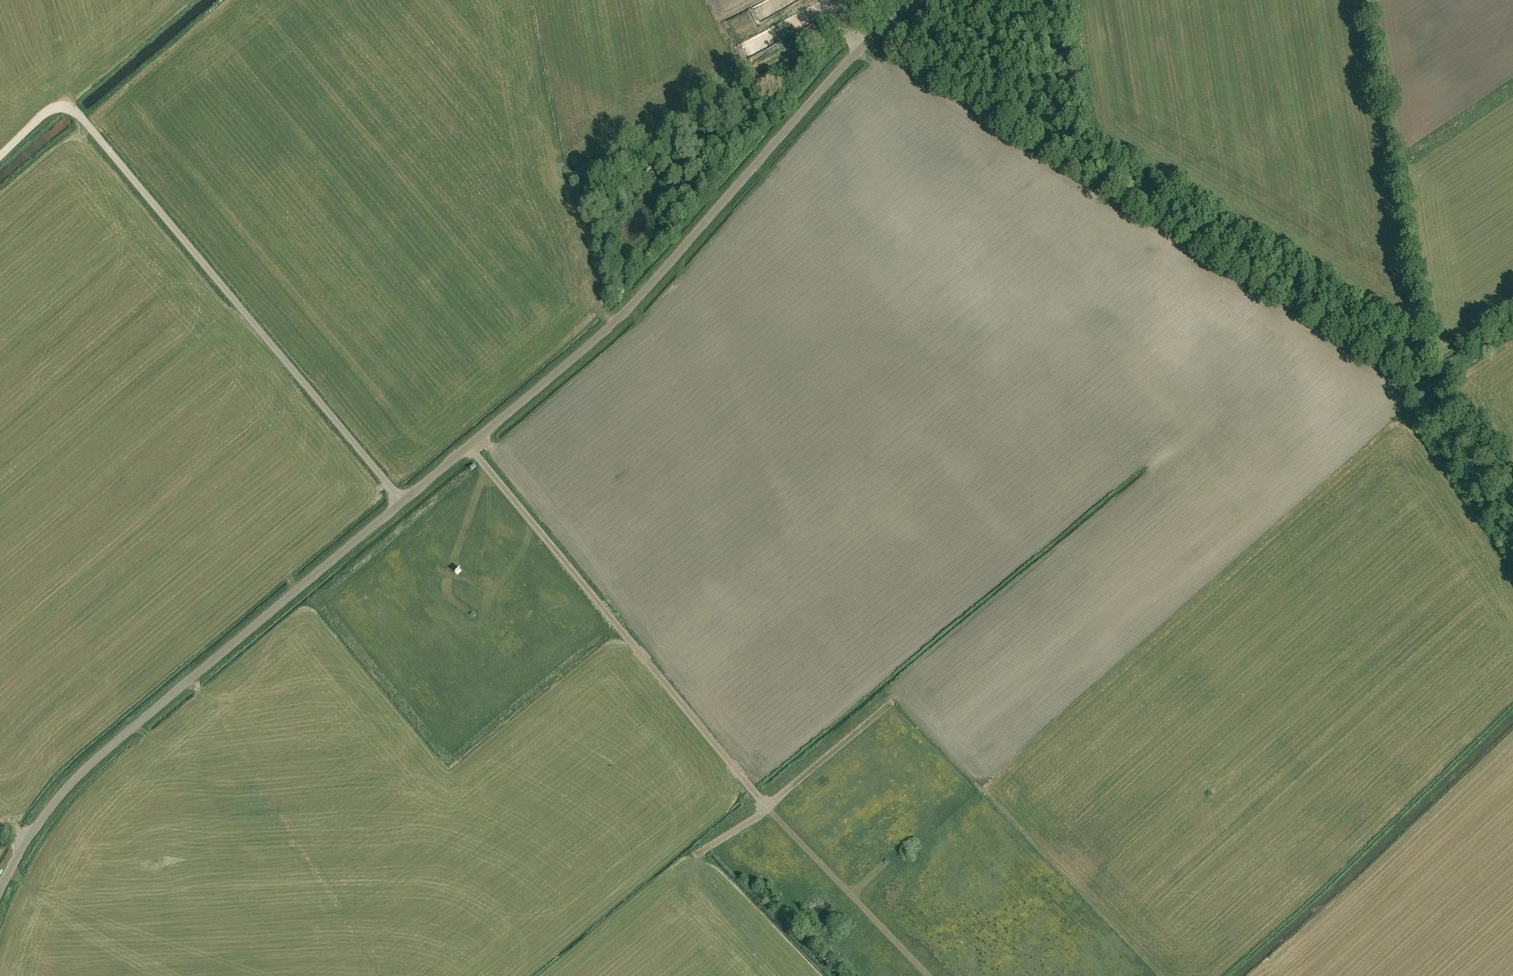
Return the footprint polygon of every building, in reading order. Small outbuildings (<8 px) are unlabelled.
[(728,10),(744,1),(744,0),(722,0),(728,10)] [(773,27),(778,39),(813,24),(808,12),(773,27)] [(741,766),(734,772),(740,777),(746,771),(741,766)]
